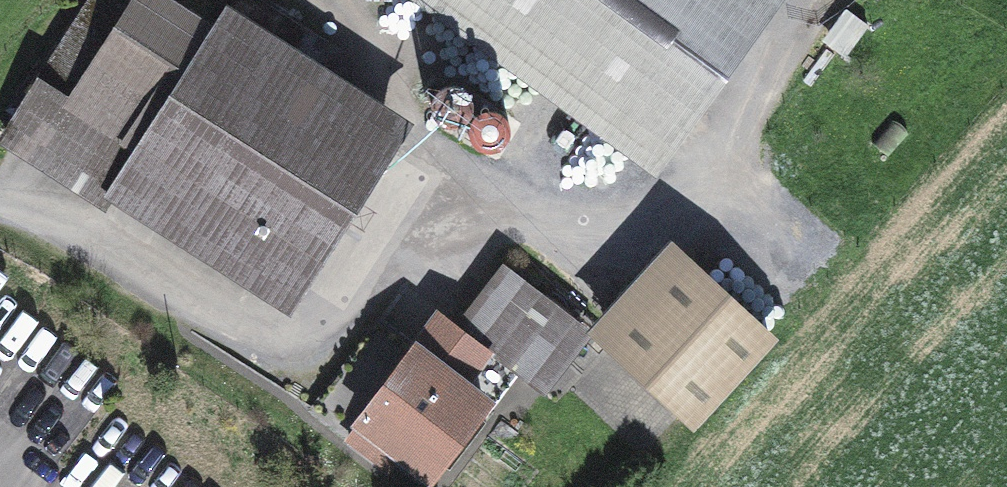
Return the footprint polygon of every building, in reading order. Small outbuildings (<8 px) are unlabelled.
[(169,11),(152,0),(92,0),(5,135),(101,197),(115,191),(127,173),(299,283),(385,149),(203,32),(222,2),(223,0),(176,0),(169,11)] [(653,163),(772,0),(427,0),(653,163)] [(385,149),(405,119),(222,2),(203,32),(385,149)] [(299,283),(127,173),(115,191),(288,301),(299,283)] [(593,329),(609,343),(685,260),(670,246),(593,329)] [(609,343),(692,419),(768,336),(685,260),(609,343)] [(461,328),(529,379),(574,321),(506,269),(461,328)] [(439,463),(509,370),(443,320),(417,354),(377,323),(311,410),(387,467),(400,450),(430,473),(439,463)] [(529,379),(546,393),(591,334),(574,321),(529,379)] [(448,470),(519,377),(509,370),(439,463),(448,470)]
